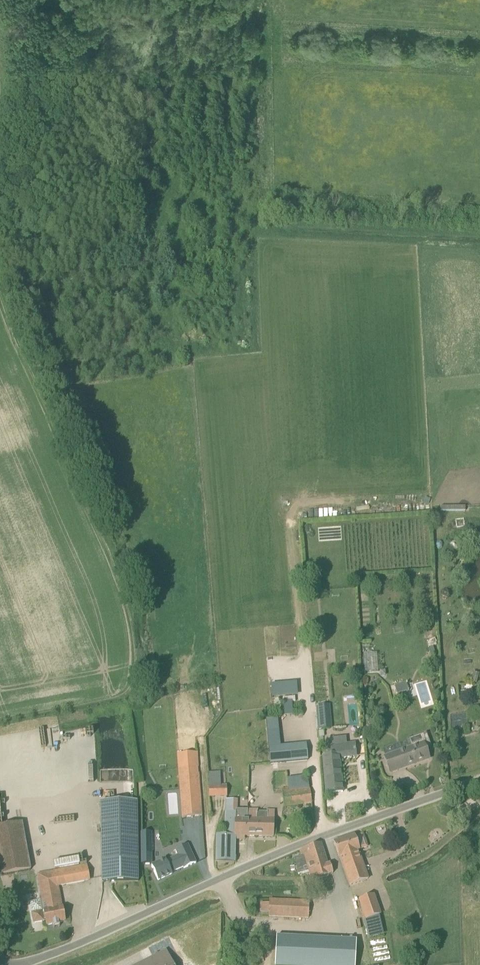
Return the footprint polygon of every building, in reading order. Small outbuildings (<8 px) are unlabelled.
[(309,586),(314,583),(310,574),(305,577),(309,586)] [(377,652),(364,653),(364,671),(378,671),(377,652)] [(407,681),(395,684),(397,693),(409,690),(407,681)] [(297,682),(271,683),(272,697),(298,696),(297,682)] [(330,705),(316,706),(318,730),(332,729),(330,705)] [(369,719),(366,733),(374,734),(377,720),(369,719)] [(40,744),(49,744),(50,728),(40,728),(40,744)] [(429,759),(426,750),(431,749),(426,734),(410,740),(412,746),(384,755),(390,772),(429,759)] [(270,764),(320,759),(318,743),(269,748),(270,764)] [(326,794),(343,792),(340,758),(357,756),(355,744),(327,747),(328,755),(322,755),(322,757),(323,757),(326,794)] [(178,766),(182,809),(201,808),(197,753),(177,754),(177,755),(178,766)] [(227,784),(221,784),(221,771),(209,771),(209,796),(227,796),(227,784)] [(282,793),(284,807),(324,802),(322,788),(282,793)] [(9,810),(9,797),(0,797),(0,810),(9,810)] [(138,881),(137,801),(101,802),(102,882),(138,881)] [(273,837),(274,819),(266,819),(266,813),(258,813),(258,819),(235,819),(235,812),(226,812),(225,834),(225,835),(235,835),(273,837)] [(1,875),(31,870),(22,822),(0,826),(0,869),(1,875)] [(154,832),(140,832),(141,860),(155,860),(155,852),(154,832)] [(234,862),(235,835),(225,835),(225,834),(217,834),(216,861),(234,862)] [(364,834),(356,836),(361,849),(368,846),(364,834)] [(340,857),(348,880),(350,885),(368,879),(358,851),(359,850),(354,835),(334,842),(339,857),(340,857)] [(312,881),(334,873),(331,863),(328,864),(321,843),(300,850),(304,866),(307,865),(312,881)] [(174,850),(176,856),(166,861),(166,860),(152,866),(158,880),(172,874),(171,872),(183,867),(184,868),(196,863),(187,844),(174,850)] [(38,874),(42,900),(30,902),(32,913),(33,921),(36,923),(42,922),(43,920),(46,919),(47,925),(65,922),(62,907),(58,886),(90,880),(87,865),(38,874)] [(373,895),(359,900),(366,919),(380,914),(373,895)] [(269,900),(269,913),(269,916),(309,918),(309,901),(269,900)] [(319,940),(317,964),(358,964),(359,942),(319,940)] [(137,964),(173,964),(166,951),(137,964)]
